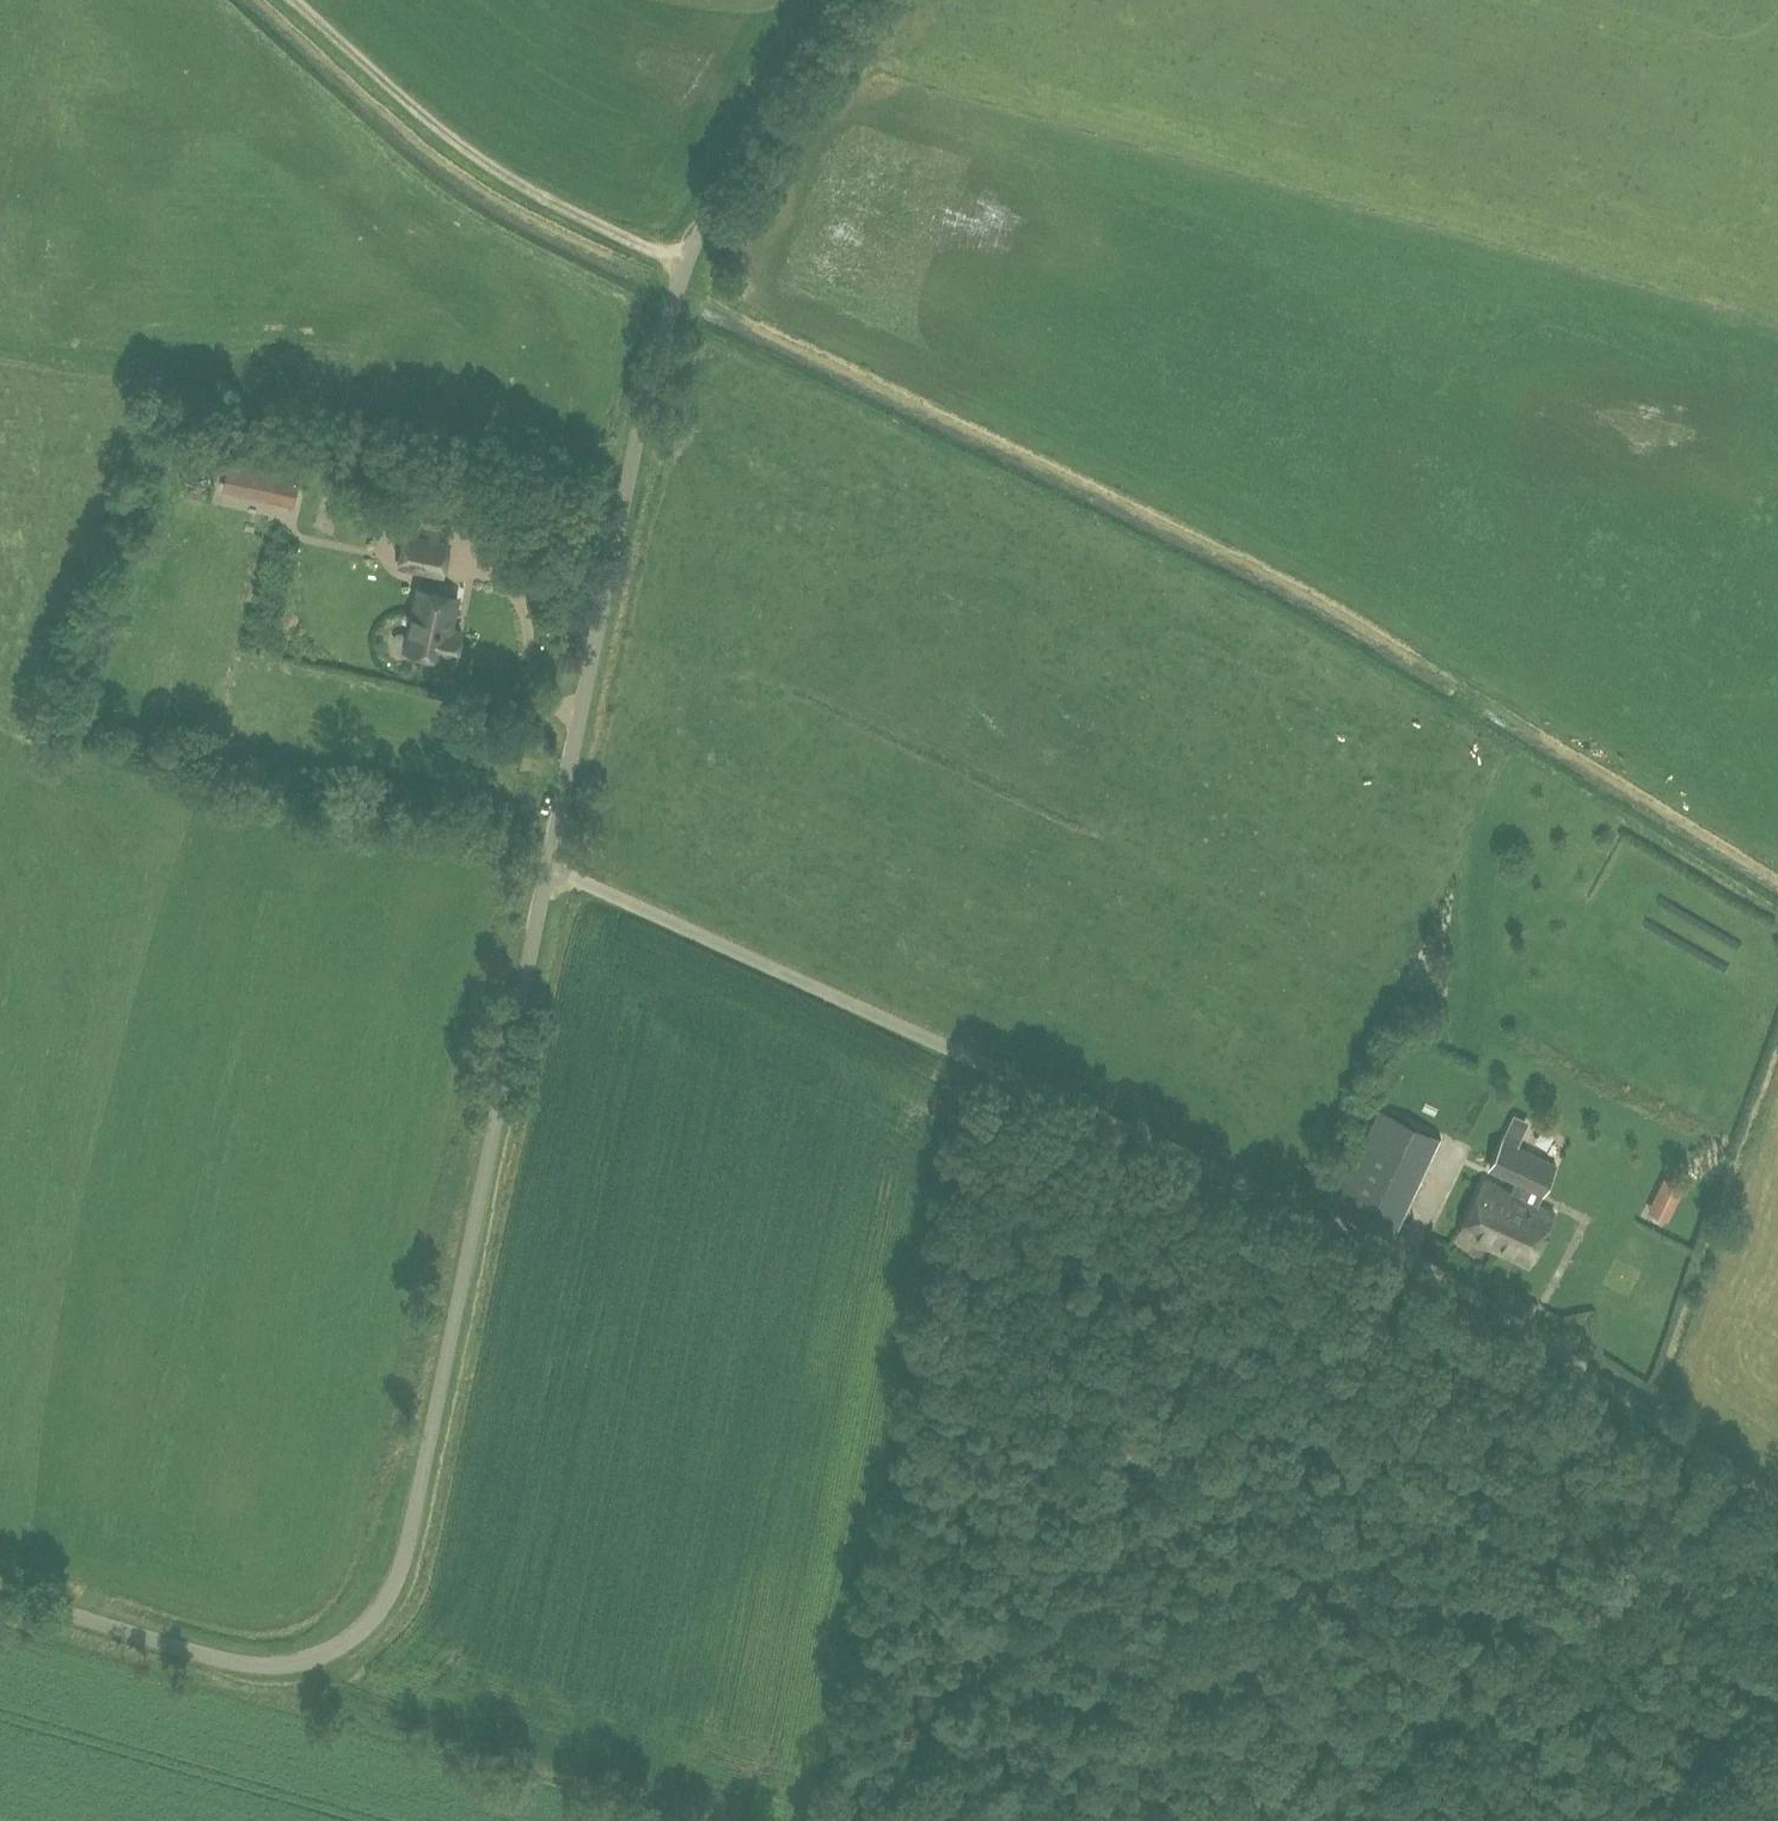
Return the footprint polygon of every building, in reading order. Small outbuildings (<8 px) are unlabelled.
[(288,503),(292,481),(224,467),(219,489),(288,503)] [(405,533),(399,570),(448,578),(454,542),(405,533)] [(420,591),(408,652),(447,660),(447,657),(458,660),(463,634),(452,632),(459,599),(420,591)] [(1394,1238),(1452,1118),(1392,1089),(1334,1209),(1394,1238)] [(1526,1200),(1484,1180),(1460,1233),(1530,1265),(1554,1213),(1536,1205),(1554,1164),(1505,1141),(1491,1169),(1531,1188),(1526,1200)] [(1687,1227),(1696,1188),(1681,1184),(1672,1224),(1687,1227)]
